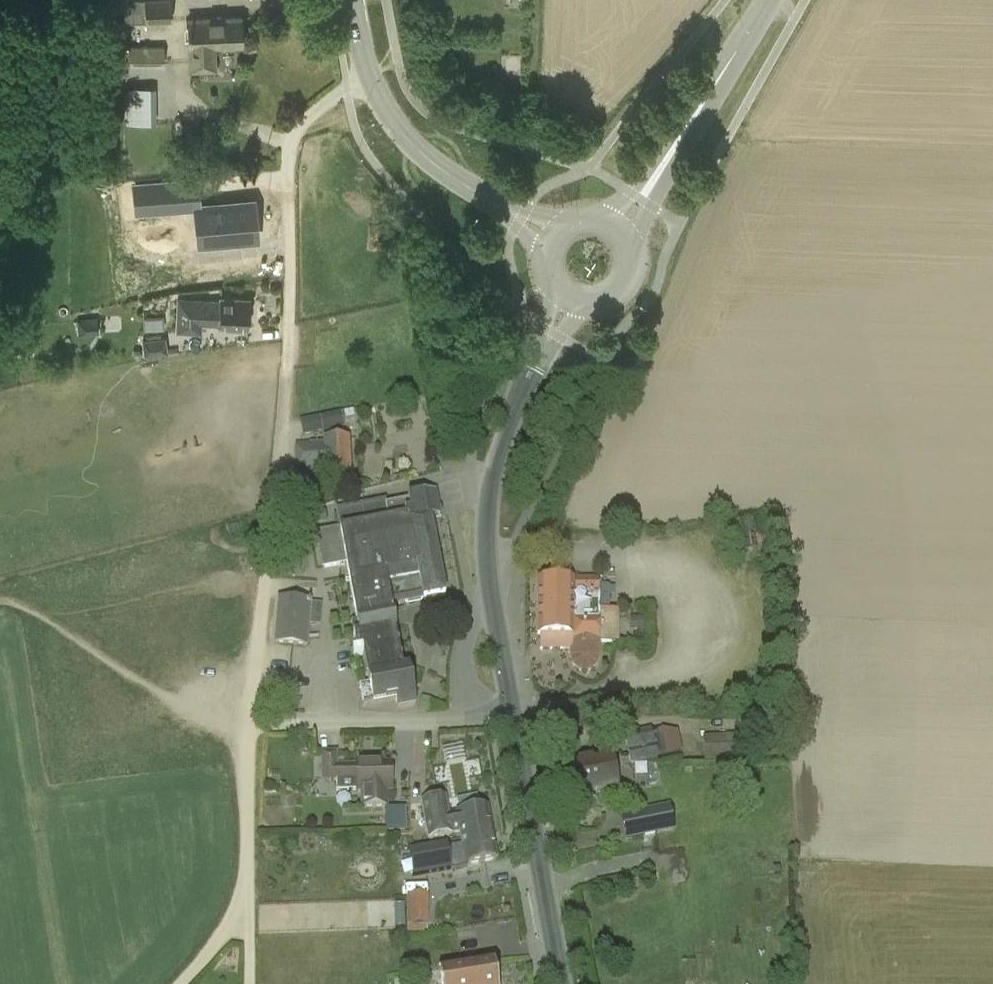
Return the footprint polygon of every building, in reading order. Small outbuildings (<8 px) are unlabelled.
[(171,0),(124,0),(125,22),(147,21),(148,27),(167,26),(166,20),(172,20),(171,0)] [(190,70),(215,69),(214,46),(241,45),(240,16),(188,18),(190,60),(190,70)] [(164,61),(164,46),(130,46),(130,66),(164,65),(164,61)] [(126,121),(150,121),(150,86),(126,86),(126,121)] [(175,182),(135,186),(137,213),(158,210),(158,205),(177,203),(175,182)] [(200,205),(197,206),(197,207),(198,211),(202,243),(219,241),(219,242),(255,238),(252,213),(253,213),(252,199),(238,201),(238,202),(200,205)] [(219,296),(219,299),(177,297),(176,332),(201,333),(202,324),(217,325),(249,327),(250,297),(219,296)] [(79,336),(99,334),(97,317),(87,318),(87,313),(77,314),(79,336)] [(167,349),(165,336),(142,340),(144,355),(166,352),(166,356),(178,354),(177,347),(167,349)] [(297,438),(308,436),(308,435),(323,432),(323,434),(338,431),(336,416),(302,422),(295,423),(297,438)] [(295,477),(310,477),(323,477),(323,478),(348,477),(347,440),(322,441),(323,444),(294,444),(295,477)] [(444,595),(429,518),(440,516),(436,492),(407,498),(408,502),(385,506),(384,501),(335,511),(339,528),(314,533),(322,570),(344,566),(350,599),(356,627),(357,633),(352,634),(355,650),(361,649),(372,705),(395,701),(397,709),(414,706),(407,669),(402,670),(394,626),(392,619),(390,606),(444,595)] [(539,651),(569,651),(569,658),(571,667),(579,672),(589,672),(596,667),(599,659),(600,643),(613,643),(618,643),(618,610),(608,610),(608,586),(598,586),(598,581),(571,581),(537,581),(537,636),(539,636),(539,651)] [(280,600),(276,599),(272,644),(292,646),(307,647),(307,640),(310,602),(280,600)] [(622,736),(629,765),(658,758),(682,753),(677,732),(661,730),(652,732),(651,729),(622,736)] [(739,760),(738,735),(709,737),(710,762),(739,760)] [(320,752),(320,782),(335,783),(335,791),(356,791),(356,793),(362,793),(362,809),(386,809),(385,793),(391,792),(390,764),(355,764),(337,765),(336,752),(320,752)] [(616,790),(609,754),(562,764),(569,800),(616,790)] [(426,841),(458,835),(459,840),(491,834),(486,807),(448,814),(445,797),(419,802),(426,841)] [(640,811),(624,814),(628,838),(628,841),(643,838),(658,836),(664,835),(659,808),(640,811)] [(459,840),(460,848),(422,855),(428,886),(468,878),(466,865),(496,860),(491,834),(459,840)] [(406,929),(406,954),(427,954),(428,953),(453,950),(450,923),(429,926),(429,895),(406,895),(406,898),(406,929)] [(440,970),(442,983),(495,983),(491,961),(457,967),(440,970)]
